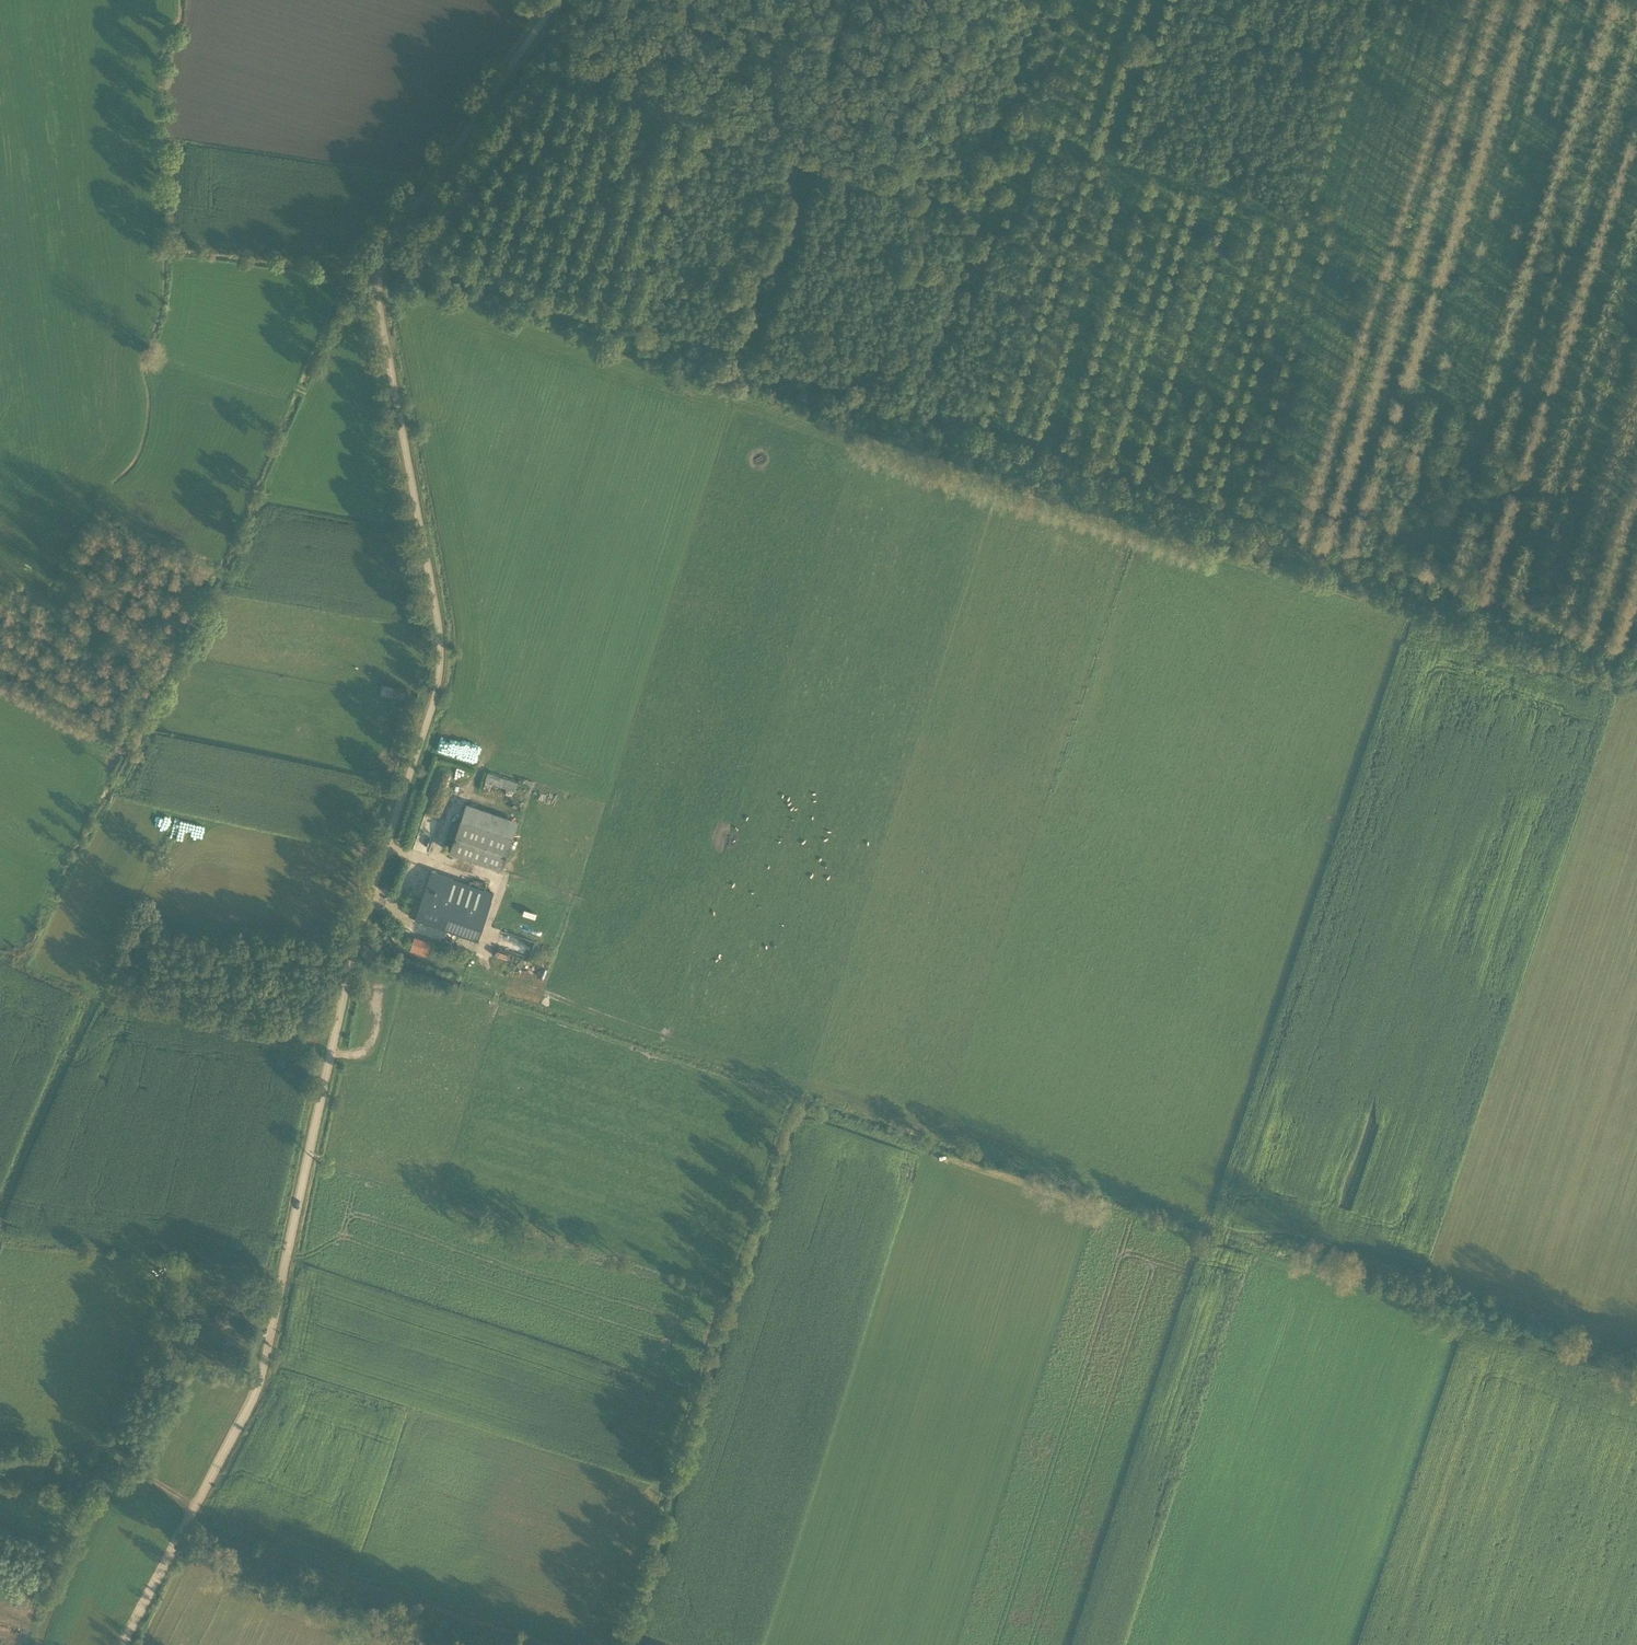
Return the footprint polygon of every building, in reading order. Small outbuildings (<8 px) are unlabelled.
[(402,689),(382,685),(380,694),(407,699),(408,693),(401,692),(402,689)] [(412,703),(404,702),(403,709),(411,710),(412,703)] [(465,751),(464,760),(476,761),(476,758),(471,757),(472,752),(465,751)] [(517,783),(487,773),(484,781),(514,791),(517,783)] [(518,778),(517,782),(523,784),(533,787),(534,783),(518,778)] [(517,822),(466,804),(449,853),(500,870),(506,853),(512,855),(517,840),(512,838),(517,822)] [(467,884),(431,871),(414,919),(476,940),(493,893),(483,889),(485,882),(475,878),(474,881),(469,879),(467,884)] [(415,934),(410,949),(427,955),(432,940),(415,934)]
